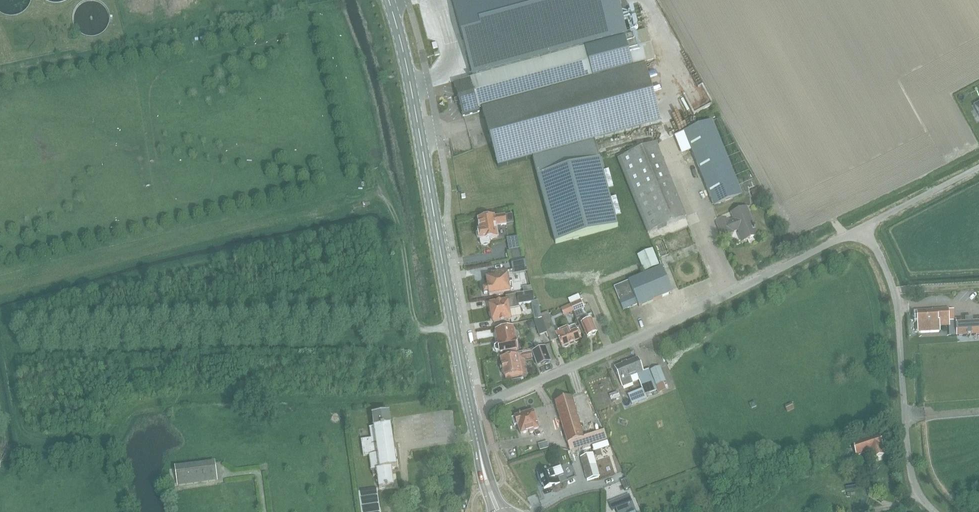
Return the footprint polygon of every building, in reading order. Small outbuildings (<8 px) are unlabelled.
[(473,78),(628,36),(618,0),(522,0),(515,2),(514,0),(451,0),(473,78)] [(473,78),(454,83),(458,98),(454,99),(455,103),(459,102),(463,116),(480,112),(479,108),(482,107),(498,167),(533,157),(595,141),(661,123),(645,63),(655,60),(647,31),(628,36),(473,78)] [(714,208),(741,197),(711,122),(683,133),(714,208)] [(595,141),(533,157),(556,243),(618,227),(614,214),(595,141)] [(658,229),(685,218),(655,145),(628,156),(658,229)] [(760,186),(763,195),(771,192),(768,183),(760,186)] [(376,203),(384,201),(383,193),(368,196),(369,200),(375,199),(376,203)] [(741,243),(758,236),(754,227),(753,227),(746,208),(732,214),(734,221),(729,223),(728,221),(717,226),(722,239),(733,234),(733,233),(738,231),(740,235),(738,236),(741,243)] [(496,227),(507,225),(505,216),(478,221),(480,232),(478,232),(480,242),(481,241),(482,245),(490,244),(489,240),(498,238),(496,227)] [(659,266),(653,249),(637,255),(644,272),(659,266)] [(512,267),(525,264),(524,259),(511,261),(512,267)] [(662,267),(614,287),(623,310),(638,304),(639,307),(673,293),(662,267)] [(488,290),(483,291),(484,296),(488,295),(489,297),(510,293),(509,292),(512,291),(511,284),(509,285),(506,272),(492,275),(492,278),(486,279),(488,290)] [(578,294),(580,299),(590,295),(588,289),(578,294)] [(518,306),(534,303),(533,294),(516,296),(518,306)] [(592,319),(587,321),(582,309),(587,307),(584,300),(572,305),(578,320),(580,319),(587,337),(597,334),(592,319)] [(509,313),(514,312),(513,307),(508,308),(507,301),(490,304),(494,324),(511,321),(509,313)] [(937,311),(917,312),(918,332),(940,331),(939,322),(954,321),(953,310),(948,310),(948,309),(936,310),(937,311)] [(965,331),(975,330),(974,313),(965,313),(965,331)] [(549,315),(542,318),(542,319),(547,334),(548,336),(555,333),(549,315)] [(534,322),(540,337),(547,334),(542,319),(534,322)] [(964,319),(956,319),(956,336),(965,335),(964,319)] [(574,326),(556,333),(562,347),(580,340),(574,326)] [(495,331),(497,343),(493,345),(494,350),(499,352),(500,354),(520,351),(519,347),(517,347),(513,328),(495,331)] [(549,352),(535,354),(538,368),(551,365),(549,352)] [(521,374),(519,364),(524,363),(523,355),(501,359),(505,378),(506,377),(507,380),(511,380),(510,376),(521,374)] [(638,358),(615,367),(623,386),(632,383),(630,377),(637,374),(643,389),(635,392),(639,402),(647,399),(645,395),(657,390),(658,393),(666,390),(663,383),(666,382),(660,367),(651,370),(650,369),(643,371),(638,358)] [(585,392),(586,398),(596,396),(594,390),(585,392)] [(571,397),(555,402),(570,451),(607,439),(604,430),(583,437),(571,397)] [(533,431),(539,430),(534,412),(514,418),(515,419),(512,420),(514,427),(517,426),(520,435),(528,433),(529,435),(534,433),(533,431)] [(371,473),(372,476),(391,473),(398,472),(395,450),(396,450),(395,444),(394,444),(390,419),(389,414),(372,416),(374,428),(369,429),(371,440),(361,441),(363,457),(369,456),(371,473)] [(858,456),(875,450),(877,456),(885,454),(882,447),(883,447),(879,435),(854,444),(858,456)] [(592,446),(594,452),(610,447),(608,441),(592,446)] [(600,452),(591,454),(580,458),(587,482),(607,476),(600,452)] [(176,468),(178,480),(208,476),(208,478),(216,477),(214,463),(176,468)] [(545,471),(538,474),(542,484),(544,488),(557,484),(560,482),(558,476),(555,477),(551,469),(546,471),(546,470),(544,471),(545,471)] [(391,473),(372,476),(373,480),(378,480),(379,492),(381,491),(394,490),(391,473)] [(635,510),(632,502),(628,504),(625,496),(609,503),(612,511),(616,509),(617,511),(630,511),(635,510)]
